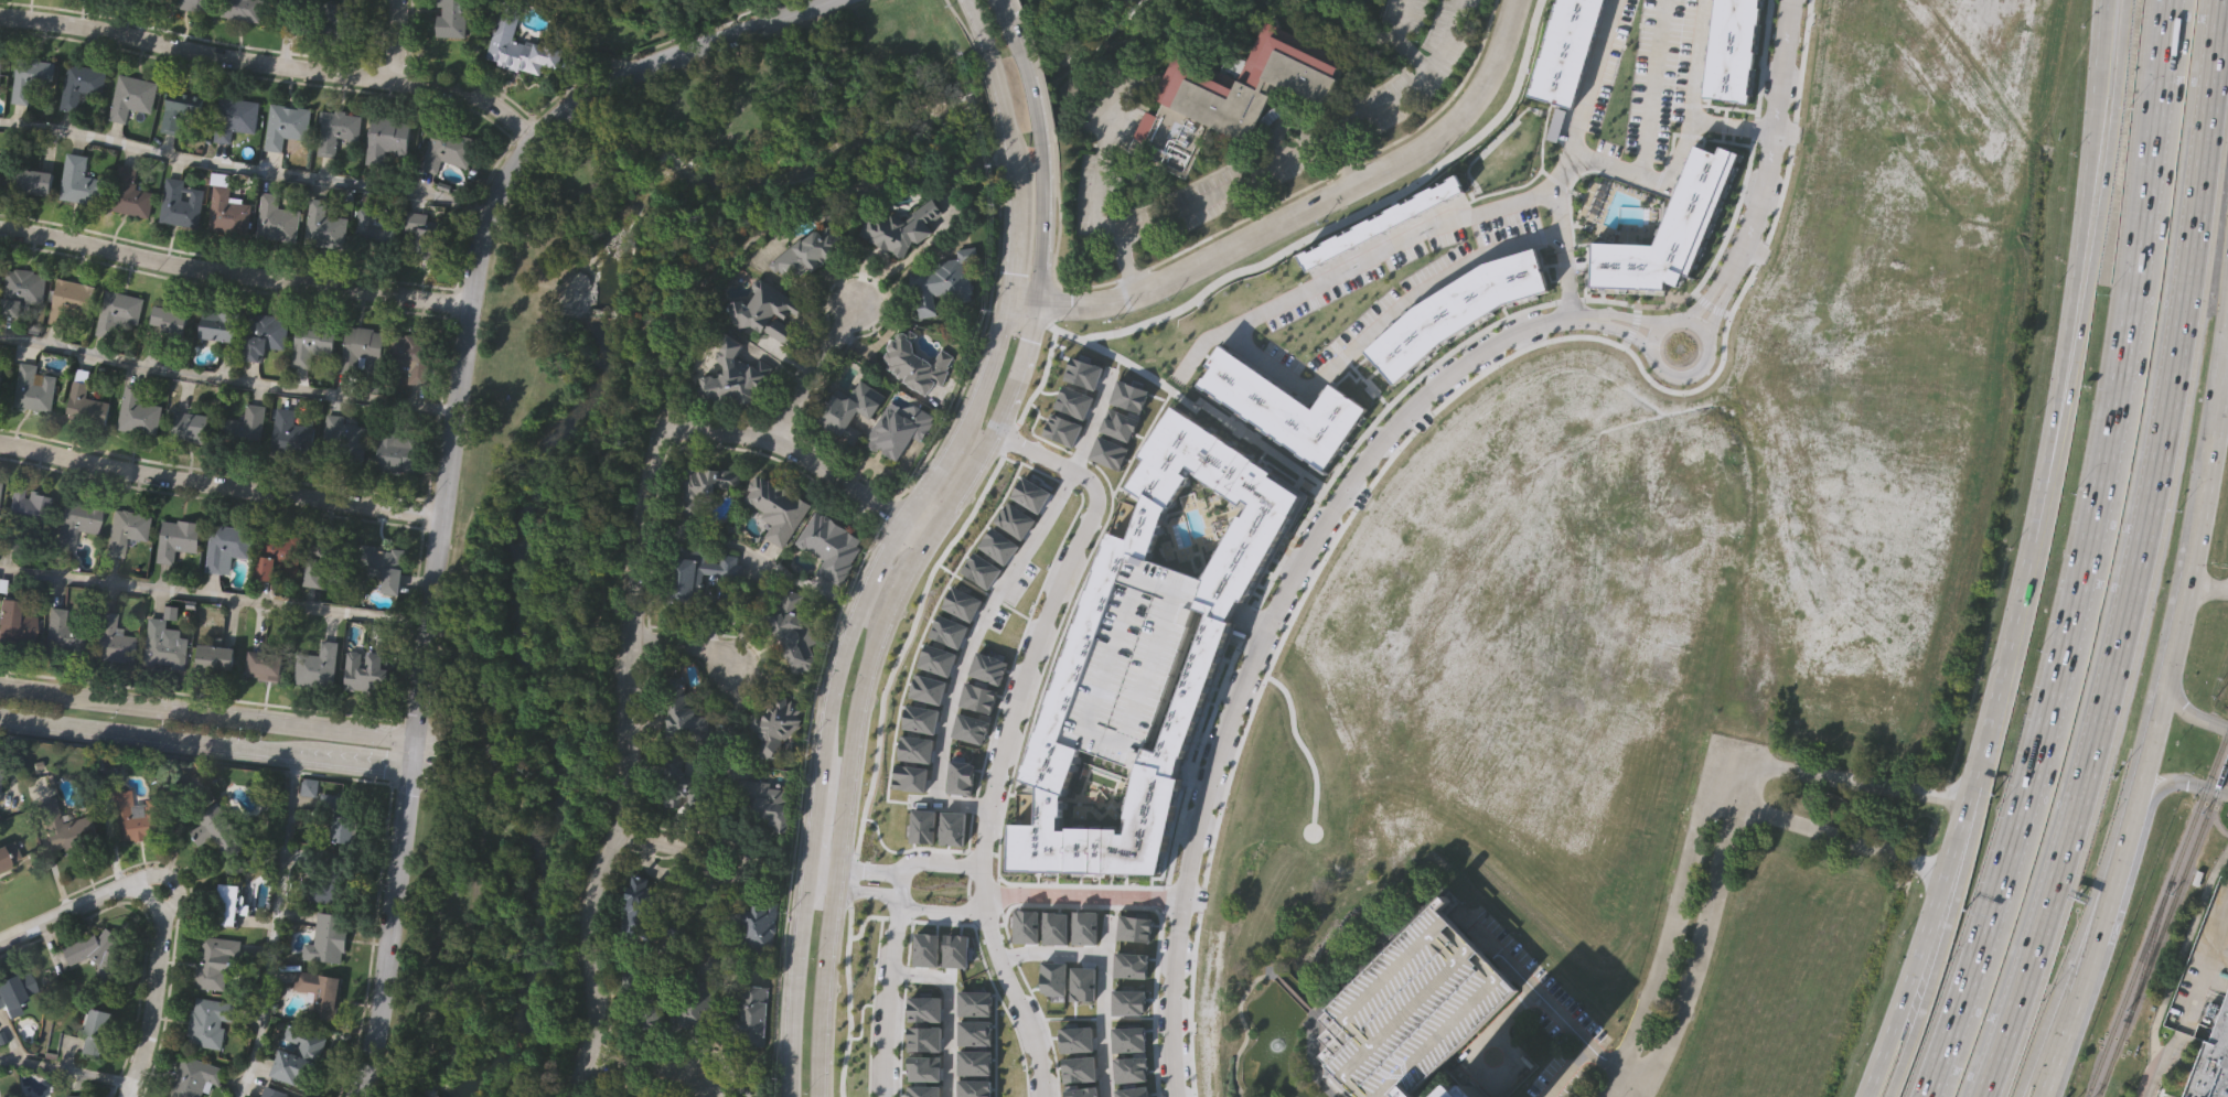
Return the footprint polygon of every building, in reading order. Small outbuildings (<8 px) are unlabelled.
[(168,4),(168,0),(206,0),(204,11),(168,4)] [(218,15),(221,0),(261,0),(257,23),(218,15)] [(436,37),(436,0),(468,0),(468,39),(436,37)] [(481,60),(499,0),(522,0),(511,36),(559,52),(553,72),(537,67),(534,76),(481,60)] [(1525,97),(1554,0),(1601,0),(1568,109),(1525,97)] [(1700,95),(1712,0),(1758,0),(1745,101),(1700,95)] [(353,46),(304,41),(307,23),(324,24),(326,2),(357,6),(353,46)] [(1342,60),(1337,69),(1339,71),(1324,107),(1274,83),(1246,141),(1208,123),(1183,176),(1127,151),(1146,110),(1155,114),(1161,100),(1153,97),(1175,50),(1246,84),(1251,74),(1242,68),(1264,20),(1342,60)] [(53,63),(50,88),(28,85),(25,105),(8,103),(13,58),(53,63)] [(65,65),(103,73),(98,96),(77,92),(74,112),(56,109),(65,65)] [(107,120),(116,74),(156,83),(149,114),(128,109),(125,123),(107,120)] [(158,132),(167,92),(202,98),(199,117),(179,114),(174,136),(158,132)] [(253,135),(231,132),(228,143),(211,141),(216,98),(256,103),(253,135)] [(261,149),(268,105),(309,110),(303,141),(281,137),(279,152),(261,149)] [(333,158),(312,155),(318,111),(360,116),(356,143),(335,140),(333,158)] [(408,121),(404,163),(364,159),(368,117),(408,121)] [(475,140),(465,170),(441,161),(436,175),(419,169),(435,126),(475,140)] [(1691,146),(1713,155),(1716,148),(1732,153),(1728,162),(1681,278),(1679,277),(1673,291),(1659,286),(1659,293),(1585,291),(1586,245),(1649,246),(1691,146)] [(57,198),(66,152),(87,157),(83,176),(104,180),(98,206),(57,198)] [(150,193),(146,217),(107,209),(117,164),(137,169),(132,190),(150,193)] [(52,172),(49,196),(13,192),(17,168),(52,172)] [(1308,271),(1299,255),(1457,175),(1465,192),(1308,271)] [(195,228),(157,222),(164,179),(203,186),(195,228)] [(228,185),(227,200),(249,202),(247,236),(206,232),(211,183),(228,185)] [(299,211),(296,243),(256,238),(260,194),(278,196),(277,208),(299,211)] [(390,246),(354,241),(360,194),(378,196),(376,217),(394,219),(390,246)] [(934,197),(946,213),(930,227),(934,232),(920,244),(917,240),(907,258),(860,234),(871,214),(877,216),(879,212),(892,218),(895,214),(907,219),(934,197)] [(309,198),(325,201),(323,215),(344,217),(340,248),(302,243),(309,198)] [(411,236),(401,235),(405,212),(440,216),(435,260),(408,257),(411,236)] [(818,224),(822,229),(831,223),(846,243),(812,270),(810,267),(803,272),(801,270),(797,273),(795,271),(792,275),(788,269),(783,273),(779,269),(775,271),(769,264),(818,224)] [(958,257),(957,248),(976,245),(978,259),(963,262),(965,273),(970,272),(974,294),(971,294),(971,298),(960,300),(951,293),(946,294),(945,292),(933,294),(936,314),(919,318),(915,300),(920,299),(918,290),(912,291),(909,271),(931,267),(931,264),(940,262),(939,260),(958,257)] [(1364,351),(1412,308),(1486,261),(1535,246),(1549,290),(1502,304),(1440,343),(1394,385),(1364,351)] [(21,318),(0,314),(4,269),(43,273),(39,315),(22,313),(21,318)] [(760,273),(804,305),(796,315),(789,311),(785,319),(774,313),(771,319),(773,321),(775,315),(797,329),(789,344),(753,324),(740,327),(738,321),(735,322),(732,313),(731,314),(728,300),(745,298),(749,300),(757,289),(751,286),(760,273)] [(68,316),(66,326),(46,322),(55,279),(94,287),(87,320),(68,316)] [(94,334),(104,289),(140,298),(132,333),(113,330),(110,338),(94,334)] [(182,337),(147,330),(152,306),(186,313),(182,337)] [(200,309),(237,313),(234,342),(196,338),(200,309)] [(283,351),(260,347),(259,362),(242,359),(247,314),(287,319),(283,351)] [(309,355),(307,368),(289,365),(294,321),(334,327),(330,358),(309,355)] [(336,370),(342,327),(381,332),(377,365),(360,363),(358,374),(336,370)] [(886,368),(890,361),(886,356),(891,349),(889,346),(896,336),(898,338),(903,330),(910,333),(912,329),(921,334),(918,341),(919,352),(934,362),(942,348),(956,356),(951,367),(953,368),(943,384),(936,383),(928,396),(886,368)] [(721,344),(730,332),(747,345),(737,357),(751,367),(753,363),(758,365),(762,357),(775,366),(767,380),(765,379),(761,387),(763,388),(756,400),(742,404),(741,399),(730,401),(729,398),(716,401),(715,398),(703,401),(698,386),(705,384),(703,377),(727,370),(725,363),(721,363),(718,349),(722,348),(721,344)] [(426,374),(424,386),(405,384),(407,370),(389,368),(395,334),(427,340),(430,340),(426,374)] [(1307,405),(1305,407),(1316,415),(1320,407),(1316,404),(1330,383),(1367,408),(1330,462),(1327,460),(1321,469),(1327,472),(1326,474),(1319,470),(1320,469),(1317,466),(1315,465),(1315,466),(1311,464),(1313,463),(1306,459),(1305,460),(1296,454),(1297,453),(1284,443),(1284,444),(1276,440),(1277,438),(1271,433),(1270,435),(1263,430),(1264,429),(1251,420),(1250,421),(1242,416),(1243,415),(1224,401),(1223,402),(1215,398),(1217,396),(1207,389),(1206,390),(1198,385),(1203,376),(1204,377),(1211,368),(1206,365),(1220,345),(1307,405)] [(55,376),(51,412),(12,407),(19,363),(38,365),(36,374),(55,376)] [(886,396),(871,417),(860,409),(850,423),(864,431),(855,444),(847,439),(848,438),(818,418),(835,391),(845,398),(853,386),(856,388),(861,379),(886,396)] [(104,427),(65,419),(72,380),(88,384),(86,399),(108,404),(104,427)] [(154,437),(115,429),(122,385),(140,388),(137,402),(160,406),(154,437)] [(917,401),(935,415),(932,420),(935,422),(922,441),(914,437),(899,459),(882,448),(880,451),(868,442),(871,438),(869,435),(892,404),(907,413),(917,401)] [(242,418),(244,404),(264,406),(258,444),(219,439),(223,416),(242,418)] [(293,410),(292,423),(313,426),(310,459),(269,454),(275,408),(293,410)] [(1103,546),(1106,537),(1107,538),(1110,531),(1128,538),(1137,515),(1145,498),(1127,487),(1146,460),(1140,456),(1167,416),(1170,418),(1177,408),(1283,478),(1281,482),(1303,496),(1270,555),(1268,555),(1266,558),(1271,560),(1266,568),(1263,566),(1261,571),(1264,573),(1258,581),(1255,580),(1247,593),(1251,595),(1235,623),(1234,626),(1231,624),(1229,630),(1225,638),(1229,639),(1229,642),(1224,641),(1183,755),(1187,756),(1186,759),(1181,757),(1177,777),(1181,778),(1159,874),(1013,870),(1013,858),(1009,859),(1010,822),(1037,824),(1038,785),(1020,778),(1022,773),(1021,772),(1024,763),(1026,763),(1031,748),(1030,746),(1037,730),(1038,730),(1047,706),(1046,705),(1051,688),(1052,689),(1059,673),(1058,671),(1063,655),(1064,656),(1075,622),(1076,622),(1083,605),(1082,605),(1088,589),(1089,589),(1095,571),(1094,570),(1100,555),(1102,556),(1104,547),(1103,546)] [(207,417),(204,444),(170,439),(173,411),(207,417)] [(344,417),(343,424),(366,427),(362,465),(320,460),(325,415),(344,417)] [(409,473),(372,467),(377,424),(397,427),(395,439),(417,442),(413,473),(409,473)] [(741,487),(716,485),(714,499),(703,498),(700,516),(682,514),(687,463),(743,470),(741,487)] [(784,547),(767,535),(774,524),(763,516),(767,512),(756,504),(754,506),(747,501),(754,490),(750,487),(759,473),(810,506),(784,547)] [(7,518),(13,488),(52,497),(45,527),(7,518)] [(56,546),(64,501),(100,507),(96,535),(76,531),(73,549),(56,546)] [(144,541),(125,538),(121,558),(103,555),(110,509),(149,516),(144,541)] [(816,572),(825,558),(808,547),(807,549),(796,542),(817,509),(861,538),(858,545),(861,547),(851,562),(854,563),(840,584),(826,574),(824,577),(816,572)] [(154,562),(161,518),(200,524),(195,555),(174,551),(172,564),(154,562)] [(222,574),(202,571),(210,524),(251,530),(247,559),(225,556),(222,574)] [(300,538),(294,579),(271,577),(271,582),(251,580),(258,533),(300,538)] [(351,578),(324,574),(322,589),(303,587),(308,539),(354,545),(351,578)] [(360,546),(404,550),(399,595),(379,593),(381,581),(356,579),(360,546)] [(705,602),(672,601),(674,556),(683,556),(683,547),(713,549),(711,561),(722,562),(722,553),(740,555),(740,563),(745,564),(745,579),(728,579),(728,573),(706,572),(705,602)] [(1125,557),(1057,742),(1079,751),(1136,772),(1146,746),(1193,616),(1196,612),(1206,587),(1146,564),(1125,557)] [(817,659),(813,662),(816,668),(808,671),(807,668),(796,674),(771,619),(765,616),(771,603),(780,607),(788,587),(805,594),(799,609),(804,622),(810,620),(818,642),(812,645),(817,659)] [(31,647),(0,644),(0,600),(19,602),(17,616),(34,619),(31,647)] [(64,626),(82,628),(78,653),(43,649),(47,607),(66,610),(64,626)] [(132,637),(130,662),(93,658),(98,612),(116,614),(114,635),(132,637)] [(164,620),(163,631),(184,633),(181,668),(141,664),(146,617),(164,620)] [(331,689),(291,684),(294,653),(317,655),(319,641),(336,643),(331,689)] [(192,669),(195,644),(233,649),(229,675),(192,669)] [(345,649),(388,655),(384,693),(341,689),(345,649)] [(278,681),(244,677),(247,650),(280,655),(278,681)] [(685,691),(688,692),(688,697),(692,698),(705,711),(715,712),(714,742),(667,741),(670,675),(686,675),(685,691)] [(783,736),(781,756),(753,753),(754,741),(760,742),(761,735),(748,720),(750,718),(748,714),(757,708),(758,710),(760,708),(763,711),(776,701),(776,691),(789,692),(788,702),(794,697),(804,708),(797,713),(805,722),(785,740),(783,736)] [(704,806),(688,805),(689,795),(684,794),(683,805),(665,803),(668,787),(675,788),(676,782),(665,781),(670,749),(685,751),(683,766),(688,767),(688,773),(694,774),(694,765),(697,766),(698,751),(710,752),(704,806)] [(794,788),(789,829),(776,828),(778,824),(770,822),(771,816),(762,815),(762,809),(752,807),(752,802),(742,800),(742,796),(735,795),(738,776),(772,782),(771,785),(794,788)] [(111,793),(130,791),(132,816),(144,815),(143,800),(160,798),(164,836),(118,841),(111,793)] [(50,853),(38,803),(54,799),(61,824),(87,817),(93,842),(50,853)] [(197,816),(217,803),(246,845),(227,859),(197,816)] [(354,845),(326,841),(330,815),(357,818),(354,845)] [(19,862),(0,869),(0,846),(11,841),(19,862)] [(344,904),(312,902),(315,851),(347,854),(344,904)] [(679,937),(657,933),(656,939),(622,933),(633,874),(650,876),(647,884),(660,885),(656,900),(661,901),(658,915),(683,919),(679,937)] [(238,884),(238,926),(216,926),(216,884),(238,884)] [(1443,1067),(1410,1096),(1343,1096),(1321,1075),(1324,1072),(1325,1062),(1315,1054),(1322,1044),(1315,1037),(1325,1029),(1315,1019),(1445,893),(1449,897),(1440,906),(1456,923),(1479,946),(1519,987),(1443,1067)] [(773,953),(724,947),(726,932),(736,933),(736,931),(747,932),(748,921),(732,918),(733,908),(741,910),(742,905),(754,907),(756,901),(769,902),(769,899),(779,900),(776,923),(779,923),(778,931),(775,931),(773,953)] [(343,964),(308,959),(312,913),(347,916),(343,964)] [(69,967),(61,949),(108,926),(117,944),(69,967)] [(233,992),(195,988),(201,937),(238,940),(233,992)] [(667,991),(663,1030),(626,1025),(629,1009),(640,1010),(642,993),(634,992),(634,990),(623,989),(625,969),(649,971),(646,989),(667,991)] [(6,1018),(0,1003),(0,980),(26,970),(36,994),(12,1003),(17,1013),(6,1018)] [(331,1020),(310,1017),(313,993),(292,990),(296,971),(338,978),(331,1020)] [(671,1029),(673,1000),(685,1001),(686,991),(695,991),(696,978),(711,979),(710,985),(718,986),(714,1023),(696,1021),(695,1025),(684,1024),(683,1030),(671,1029)] [(728,985),(769,988),(764,1047),(745,1046),(745,1041),(735,1040),(735,1030),(725,1030),(728,985)] [(2210,1040),(2227,993),(2227,1047),(2210,1040)] [(909,996),(942,997),(941,1021),(909,1020),(909,996)] [(223,1050),(186,1045),(192,998),(229,1002),(223,1050)] [(79,1054),(88,1009),(111,1013),(101,1058),(79,1054)] [(270,1076),(300,1086),(318,1033),(288,1023),(270,1076)] [(2210,1040),(2227,1047),(2227,1096),(2183,1096),(2206,1039),(2210,1040)] [(168,1096),(206,1096),(216,1067),(182,1056),(168,1096)] [(909,1056),(942,1056),(942,1080),(909,1080),(909,1056)] [(1474,1079),(1491,1096),(1436,1096),(1456,1078),(1465,1085),(1470,1079),(1471,1078),(1474,1079)] [(290,1094),(289,1096),(262,1096),(265,1086),(290,1094)] [(941,1087),(941,1096),(908,1096),(908,1087),(941,1087)]
